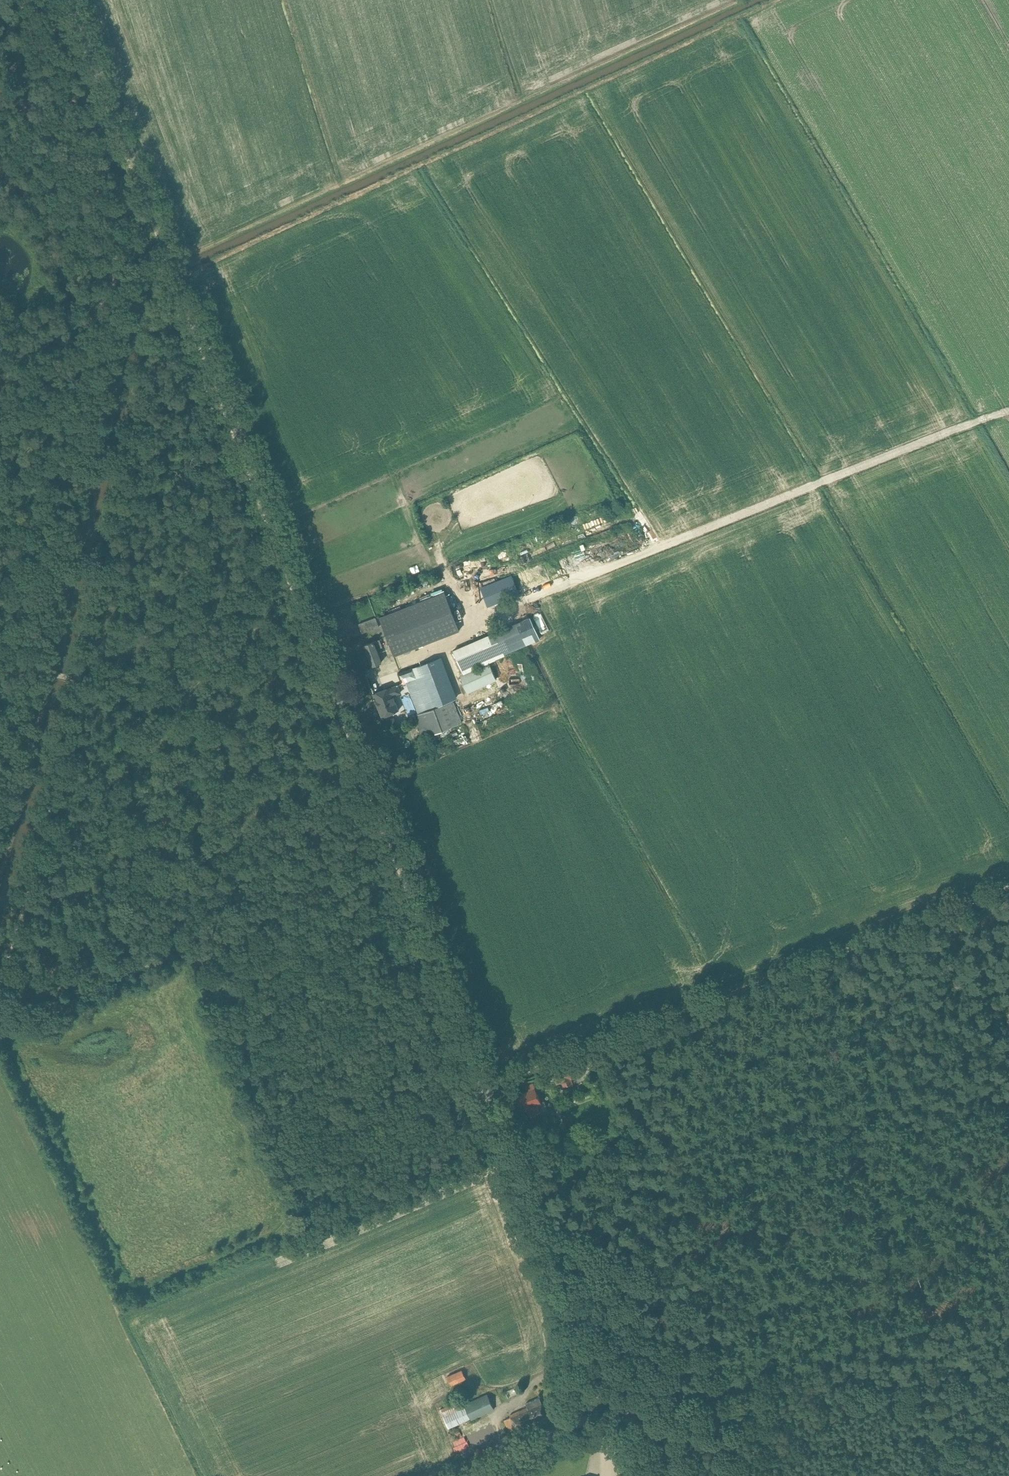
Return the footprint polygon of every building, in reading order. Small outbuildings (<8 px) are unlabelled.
[(413,568),(403,571),(405,577),(415,574),(413,568)] [(423,587),(426,593),(433,590),(431,584),(423,587)] [(380,617),(394,655),(460,630),(445,592),(380,617)] [(362,633),(379,627),(376,617),(359,624),(362,633)] [(461,671),(522,647),(516,634),(497,642),(493,633),(452,650),(461,671)] [(372,666),(382,662),(377,649),(382,647),(380,639),(364,645),(372,666)] [(407,681),(412,679),(424,711),(444,704),(441,694),(451,691),(438,658),(403,671),(407,681)] [(461,676),(467,692),(496,679),(489,664),(461,676)] [(374,693),(382,716),(399,710),(393,695),(401,692),(398,685),(390,688),(390,687),(374,693)] [(444,704),(424,711),(418,713),(416,714),(424,737),(461,723),(453,700),(444,704)] [(406,716),(402,709),(396,713),(399,719),(406,716)] [(571,1078),(572,1078),(568,1068),(553,1074),(557,1083),(562,1081),(564,1086),(572,1083),(571,1078)] [(525,1086),(527,1090),(516,1095),(522,1110),(528,1108),(531,1117),(540,1113),(537,1106),(541,1104),(533,1082),(525,1086)] [(462,1370),(447,1377),(451,1385),(466,1378),(463,1372),(462,1370)] [(461,1400),(440,1409),(449,1427),(470,1417),(471,1420),(494,1409),(487,1394),(464,1405),(461,1400)] [(511,1417),(504,1420),(509,1431),(516,1428),(517,1431),(548,1417),(539,1398),(526,1403),(528,1407),(510,1415),(511,1417)]
